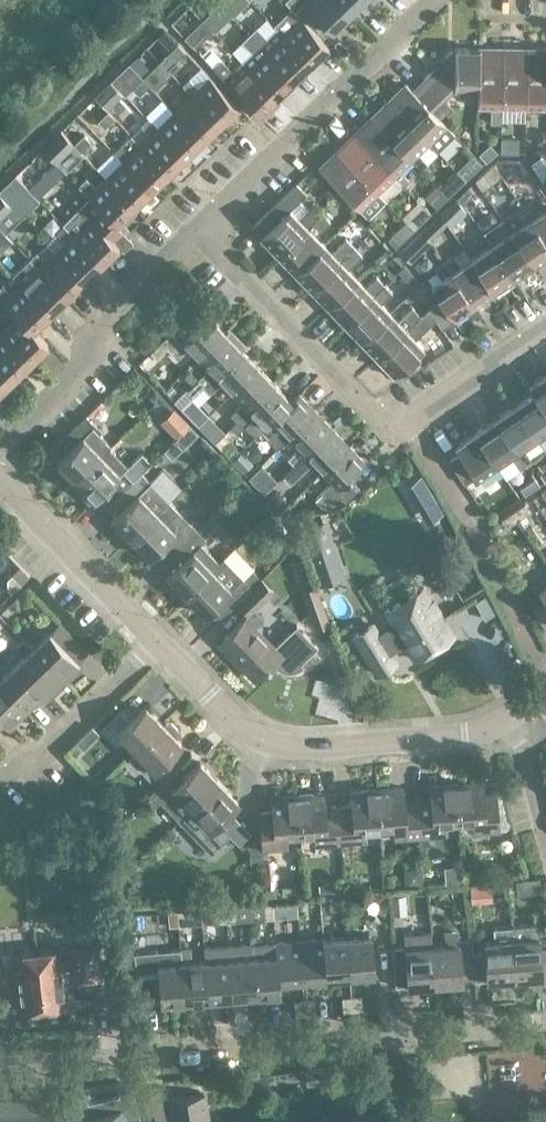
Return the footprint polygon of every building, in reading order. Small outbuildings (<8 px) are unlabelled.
[(219,3),(230,15),(232,16),(249,0),(223,0),(219,3)] [(349,12),(337,0),(285,0),(284,0),(291,7),(321,39),(331,29),(331,30),(349,12)] [(349,12),(362,0),(337,0),(349,12)] [(219,3),(212,10),(211,10),(202,19),(211,30),(213,31),(230,15),(219,3)] [(272,24),(275,27),(309,63),(328,45),(321,39),(291,7),(272,24)] [(211,30),(202,19),(191,30),(184,37),(194,47),(202,39),(211,30)] [(248,34),(292,79),(309,63),(275,27),(265,36),(256,27),(248,34)] [(240,60),(275,96),(292,79),(248,34),(241,40),(251,50),(240,60)] [(173,60),(184,50),(177,43),(166,53),(167,54),(173,60)] [(477,91),(478,48),(454,48),(454,69),(433,69),(422,79),(442,101),(453,90),(477,91)] [(501,122),(501,107),(502,49),(478,48),(477,91),(476,107),(490,107),(490,122),(501,122)] [(525,108),(526,49),(502,49),(501,107),(525,108)] [(525,108),(545,108),(545,50),(526,49),(525,108)] [(275,96),(240,60),(231,69),(222,60),(213,67),(221,75),(220,75),(262,119),(280,101),(275,96)] [(142,77),(154,90),(171,72),(167,68),(160,61),(152,68),(151,68),(142,77)] [(132,87),(142,77),(128,64),(111,81),(123,93),(125,95),(131,88),(131,87),(132,87)] [(182,85),(191,94),(219,123),(237,106),(209,77),(198,88),(189,78),(182,85)] [(442,101),(422,79),(412,90),(405,84),(388,101),(428,143),(446,126),(432,111),(442,101)] [(123,93),(111,81),(95,96),(107,108),(123,93)] [(174,111),(202,140),(219,123),(191,94),(174,111)] [(428,143),(388,101),(371,117),(411,159),(428,143)] [(114,118),(107,110),(97,121),(104,128),(114,118)] [(157,128),(184,156),(202,140),(174,111),(157,128)] [(140,144),(167,173),(184,156),(157,128),(147,117),(140,124),(150,134),(140,144)] [(411,159),(371,117),(353,134),(394,176),(403,185),(404,184),(409,188),(413,184),(400,170),(411,159)] [(61,129),(42,148),(55,161),(55,162),(63,154),(62,154),(73,144),(74,143),(61,129)] [(73,144),(80,151),(90,142),(83,134),(74,143),(73,144)] [(394,176),(353,134),(336,150),(377,192),(394,176)] [(122,161),(150,189),(167,173),(140,144),(130,135),(113,151),(122,161)] [(517,152),(518,139),(500,139),(500,151),(517,152)] [(485,160),(495,151),(489,145),(479,154),(485,160)] [(384,200),(377,192),(336,150),(318,168),(366,217),(384,200)] [(545,177),(545,166),(540,156),(531,163),(542,180),(545,177)] [(501,175),(510,169),(521,160),(520,158),(498,158),(492,164),(501,175)] [(46,170),(56,180),(65,172),(55,162),(55,161),(46,170)] [(105,177),(133,206),(150,189),(122,161),(105,177)] [(492,164),(482,172),(475,179),(481,189),(501,175),(492,164)] [(453,191),(464,181),(456,172),(444,182),(453,191)] [(42,174),(27,189),(36,197),(37,199),(52,184),(42,174)] [(44,212),(72,185),(63,175),(35,202),(44,212)] [(133,206),(105,177),(95,187),(86,177),(77,185),(87,195),(89,197),(115,224),(133,206)] [(276,256),(317,216),(307,206),(297,217),(289,209),(305,193),(296,184),(270,208),(251,227),(260,236),(258,238),(276,256)] [(426,194),(432,199),(438,206),(448,197),(436,184),(426,194)] [(462,204),(472,195),(465,188),(456,197),(462,204)] [(36,197),(27,189),(10,205),(19,214),(36,197)] [(403,191),(386,207),(393,215),(410,199),(403,191)] [(10,205),(0,194),(0,215),(10,205)] [(63,224),(72,235),(100,264),(118,246),(113,240),(122,231),(115,224),(89,197),(62,223),(63,224)] [(467,210),(462,204),(456,197),(440,213),(447,223),(450,227),(467,210)] [(545,242),(545,207),(539,212),(531,201),(522,207),(545,242)] [(418,225),(431,213),(424,206),(412,219),(418,225)] [(534,267),(545,258),(545,242),(522,207),(503,220),(534,267)] [(292,273),(323,243),(314,235),(329,220),(321,212),(317,216),(276,256),(292,273)] [(437,233),(447,223),(440,213),(429,223),(437,233)] [(534,267),(503,220),(501,218),(481,231),(490,245),(514,280),(534,267)] [(396,246),(404,239),(413,230),(405,221),(387,238),(396,246)] [(100,264),(72,235),(63,224),(56,231),(66,241),(55,251),(83,280),(100,264)] [(431,241),(420,231),(400,250),(410,261),(431,241)] [(304,295),(309,290),(353,247),(345,238),(331,252),(323,243),(292,273),(303,284),(298,289),(304,295)] [(470,258),(494,293),(514,280),(490,245),(470,258)] [(325,307),(356,278),(347,269),(361,255),(353,247),(309,290),(325,307)] [(83,280),(55,251),(45,261),(36,252),(29,259),(66,297),(83,280)] [(443,260),(474,307),(494,293),(470,258),(460,265),(453,254),(443,260)] [(66,297),(29,259),(12,275),(21,285),(48,313),(66,297)] [(474,307),(443,260),(433,267),(441,278),(430,285),(438,297),(453,319),(454,320),(474,307)] [(403,265),(397,271),(406,280),(412,274),(403,265)] [(356,278),(325,307),(342,324),(383,284),(375,276),(364,286),(356,278)] [(359,341),(389,312),(380,302),(391,291),(383,284),(342,324),(359,341)] [(21,285),(11,294),(2,285),(0,286),(0,297),(4,301),(3,302),(18,317),(19,317),(31,330),(32,329),(48,313),(21,285)] [(420,315),(375,359),(392,376),(423,347),(414,338),(434,318),(441,327),(453,319),(438,297),(420,315)] [(389,312),(359,341),(375,359),(420,315),(411,306),(397,320),(389,312)] [(198,358),(225,332),(207,315),(192,330),(182,321),(160,342),(150,352),(156,358),(166,348),(176,359),(188,348),(198,358)] [(1,333),(29,362),(47,344),(32,329),(31,330),(19,317),(18,317),(1,333)] [(194,395),(203,387),(241,350),(246,345),(234,333),(229,338),(225,332),(198,358),(208,369),(187,388),(194,395)] [(1,333),(0,334),(0,366),(12,378),(29,362),(1,333)] [(465,365),(476,361),(467,339),(456,343),(465,365)] [(231,393),(237,387),(258,367),(241,350),(203,387),(209,393),(221,382),(231,393)] [(12,378),(0,366),(0,390),(12,378)] [(229,414),(236,421),(274,384),(258,367),(237,387),(231,393),(241,403),(229,414)] [(180,372),(172,383),(184,391),(192,380),(180,372)] [(529,384),(545,410),(545,373),(529,384)] [(274,384),(236,421),(230,426),(237,433),(245,425),(256,435),(260,431),(298,394),(298,393),(291,401),(274,384)] [(514,405),(538,440),(545,435),(545,410),(529,384),(528,385),(533,392),(514,405)] [(315,411),(298,394),(260,431),(277,448),(288,437),(315,411)] [(180,408),(197,425),(208,415),(191,397),(180,408)] [(514,405),(494,418),(525,464),(531,460),(524,449),(538,440),(514,405)] [(287,458),(293,465),(331,428),(315,411),(288,437),(298,447),(287,458)] [(56,461),(75,480),(101,455),(110,446),(98,433),(101,431),(85,415),(63,437),(72,446),(56,461)] [(494,418),(474,432),(498,467),(512,457),(519,468),(525,464),(494,418)] [(184,446),(197,433),(190,425),(176,438),(184,446)] [(311,461),(321,471),(348,445),(331,428),(293,465),(300,472),(311,461)] [(478,481),(498,467),(474,432),(454,445),(459,453),(448,460),(464,484),(475,477),(478,481)] [(365,463),(348,445),(321,471),(331,481),(320,492),(335,508),(337,508),(358,488),(349,478),(365,463)] [(118,460),(111,466),(101,455),(75,480),(82,488),(80,490),(80,493),(86,501),(90,501),(92,498),(93,499),(109,484),(118,494),(140,472),(131,462),(126,467),(118,460)] [(123,530),(130,538),(168,500),(140,472),(118,494),(127,503),(112,518),(113,520),(110,522),(110,525),(117,532),(120,532),(123,530)] [(405,485),(415,502),(431,492),(421,475),(405,485)] [(520,487),(524,494),(539,484),(534,477),(520,487)] [(164,541),(174,551),(196,529),(168,500),(130,538),(149,557),(164,541)] [(512,511),(518,520),(529,512),(523,503),(512,511)] [(518,520),(512,511),(500,519),(506,527),(518,520)] [(327,522),(300,532),(319,589),(346,580),(327,522)] [(177,587),(185,595),(218,562),(200,544),(205,539),(196,529),(174,551),(183,560),(167,576),(168,577),(165,580),(165,584),(171,589),(175,589),(177,587)] [(216,620),(251,586),(259,578),(251,569),(253,567),(234,547),(218,562),(185,595),(204,614),(207,611),(216,620)] [(20,584),(11,574),(7,578),(7,588),(11,592),(20,584)] [(261,579),(237,602),(249,614),(272,591),(261,579)] [(533,588),(542,600),(531,608),(545,630),(545,579),(533,588)] [(452,635),(423,588),(384,612),(413,659),(452,635)] [(320,594),(305,599),(315,629),(330,623),(320,594)] [(486,599),(476,605),(487,623),(496,617),(486,599)] [(254,679),(271,662),(274,665),(278,668),(282,670),(286,671),(289,671),(294,671),(297,669),(299,669),(303,665),(300,662),(301,661),(310,670),(324,656),(315,647),(317,646),(296,624),(273,647),(244,617),(221,640),(241,662),(239,663),(254,679)] [(31,649),(65,683),(75,673),(71,668),(78,661),(77,661),(87,652),(58,623),(49,631),(31,649)] [(49,689),(54,693),(65,683),(31,649),(21,639),(14,646),(24,656),(14,665),(43,695),(49,689)] [(43,695),(14,665),(0,679),(0,685),(25,712),(43,695)] [(0,720),(8,729),(25,712),(0,685),(0,720)] [(123,739),(135,751),(163,724),(144,705),(134,715),(125,706),(101,729),(117,745),(123,739)] [(171,753),(181,743),(175,736),(177,734),(177,729),(170,722),(166,722),(163,724),(135,751),(128,757),(156,786),(170,772),(180,763),(171,753)] [(159,800),(168,809),(178,820),(218,781),(199,761),(179,781),(170,772),(156,786),(147,795),(155,804),(159,800)] [(237,801),(218,781),(178,820),(189,831),(210,853),(230,834),(217,821),(237,801)] [(482,781),(455,783),(458,820),(472,819),(473,832),(499,830),(496,793),(483,795),(482,781)] [(430,799),(417,800),(420,837),(445,835),(444,821),(458,820),(455,783),(429,785),(430,799)] [(376,789),(379,826),(379,834),(393,833),(393,839),(420,837),(417,800),(403,801),(402,787),(376,789)] [(351,805),(337,806),(340,843),(366,841),(365,827),(379,826),(376,789),(350,791),(351,805)] [(323,793),(297,796),(300,832),(313,831),(314,845),(340,843),(337,806),(324,807),(323,793)] [(503,793),(496,793),(499,830),(512,829),(503,793)] [(286,833),(300,832),(297,796),(270,798),(271,811),(258,812),(261,845),(261,849),(287,847),(286,833)] [(262,857),(261,849),(261,845),(250,846),(251,863),(262,862),(262,860),(262,858),(262,857)] [(277,885),(274,886),(274,879),(276,878),(275,859),(268,859),(270,887),(264,888),(265,897),(278,896),(277,885)] [(343,894),(344,894),(343,881),(332,882),(333,895),(343,894)] [(405,894),(392,896),(393,913),(406,912),(405,894)] [(273,917),(272,903),(262,904),(263,918),(273,917)] [(225,907),(226,921),(235,920),(234,906),(225,907)] [(226,921),(225,907),(215,908),(216,922),(226,921)] [(187,924),(201,923),(200,909),(177,911),(178,925),(187,924)] [(178,925),(177,911),(167,911),(168,926),(178,925)] [(538,937),(537,923),(509,925),(511,939),(514,977),(526,976),(527,980),(541,979),(540,974),(545,974),(545,946),(538,947),(538,937)] [(461,981),(474,980),(472,952),(471,938),(459,939),(458,929),(443,930),(444,944),(431,945),(434,983),(447,982),(448,986),(462,985),(461,981)] [(434,983),(431,945),(430,932),(403,934),(404,946),(391,947),(392,958),(395,986),(407,985),(408,990),(422,988),(421,984),(434,983)] [(371,935),(346,937),(349,975),(374,973),(371,935)] [(346,937),(322,939),(326,977),(349,975),(346,937)] [(322,939),(299,940),(302,979),(326,977),(322,939)] [(484,951),(472,952),(474,980),(486,979),(487,983),(500,982),(500,978),(514,977),(511,939),(483,941),(484,951)] [(279,981),(302,979),(299,940),(275,942),(279,993),(280,993),(279,981)] [(231,996),(255,994),(251,944),(251,942),(227,944),(231,996)] [(255,994),(279,993),(275,942),(251,944),(255,994)] [(66,1006),(64,982),(102,978),(98,944),(36,951),(42,1008),(66,1006)] [(207,998),(231,996),(227,944),(203,945),(204,960),(207,998)] [(179,947),(179,949),(181,962),(184,1000),(207,998),(204,960),(192,961),(190,946),(179,947)] [(184,1000),(181,962),(179,949),(135,952),(139,998),(159,996),(159,1002),(184,1000)] [(18,1011),(42,1008),(36,951),(12,954),(18,1011)] [(360,995),(351,996),(352,1010),(362,1009),(360,995)] [(352,1010),(351,996),(341,997),(343,1011),(352,1010)] [(303,1000),(304,1014),(314,1013),(313,999),(303,1000)] [(304,1014),(303,1000),(294,1001),(295,1015),(304,1014)] [(289,1081),(305,1079),(306,1084),(332,1081),(331,1067),(304,1070),(304,1068),(244,1075),(245,1088),(257,1086),(257,1082),(268,1081),(269,1085),(290,1083),(289,1081)] [(128,1121),(140,1117),(132,1083),(117,1087),(118,1089),(87,1097),(85,1088),(72,1091),(75,1104),(86,1101),(91,1121),(128,1121)] [(356,1114),(352,1083),(336,1085),(340,1116),(356,1114)] [(204,1095),(161,1101),(157,1090),(139,1096),(148,1121),(156,1121),(167,1119),(172,1118),(172,1121),(207,1121),(204,1095)] [(45,1092),(0,1095),(0,1121),(47,1121),(45,1092)]
